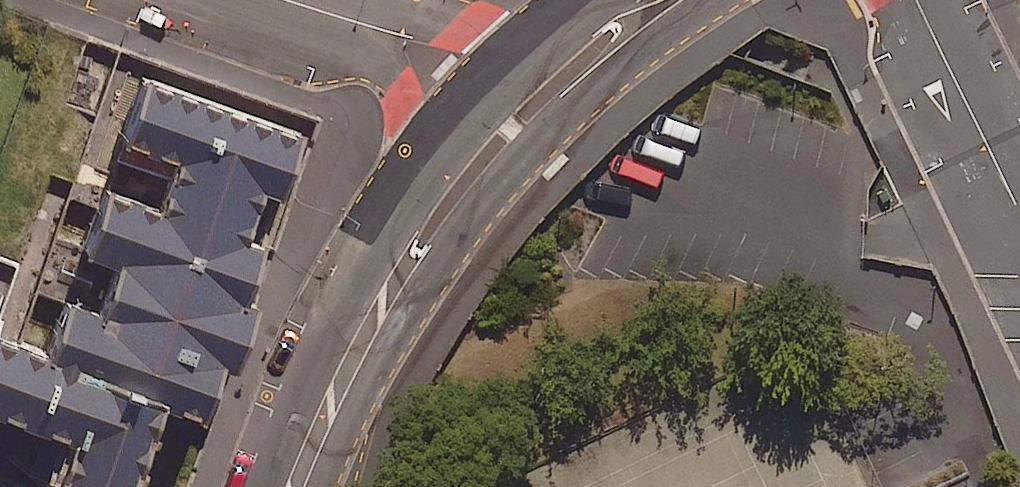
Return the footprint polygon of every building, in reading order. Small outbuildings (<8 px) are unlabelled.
[(176,417),(208,428),(215,430),(235,374),(245,378),(267,314),(252,309),(272,251),(256,245),(273,196),(290,202),(315,130),(152,74),(125,152),(179,171),(167,205),(118,189),(94,260),(124,271),(109,315),(81,305),(61,362),(5,343),(0,358),(0,418),(84,447),(70,486),(152,486),(176,417)] [(5,343),(11,321),(0,317),(0,357),(5,343)]
